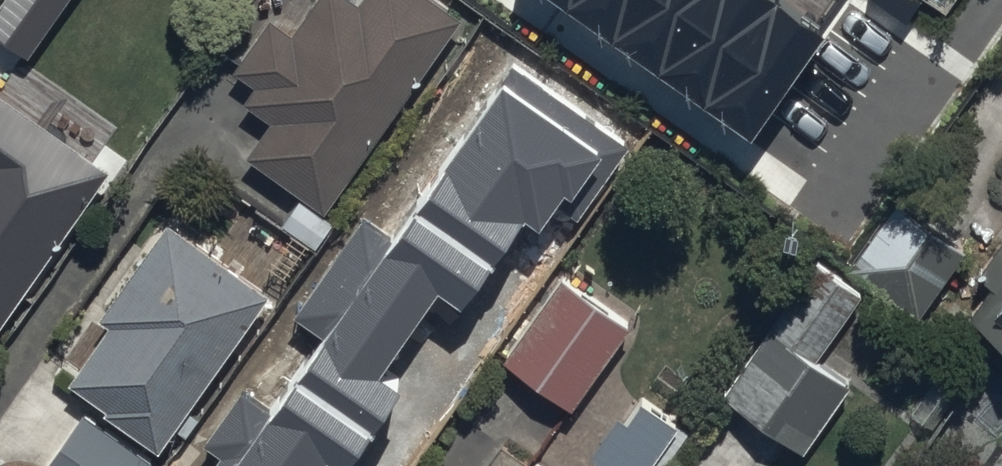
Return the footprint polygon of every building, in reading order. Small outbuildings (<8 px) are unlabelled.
[(31,40),(59,0),(3,0),(0,4),(0,18),(31,40)] [(274,118),(248,156),(322,206),(458,9),(445,0),(315,0),(294,30),(268,12),(233,63),(259,81),(246,99),(274,118)] [(825,28),(784,0),(564,0),(752,132),(825,28)] [(514,72),(396,242),(365,220),(295,320),(323,340),(273,412),(243,391),(203,449),(221,461),(218,465),(353,465),(403,393),(382,379),(439,297),(463,313),(525,225),(539,235),(557,210),(577,224),(628,150),(514,72)] [(5,319),(112,164),(16,98),(0,87),(0,315),(5,319)] [(924,307),(967,245),(893,195),(850,256),(924,307)] [(165,443),(272,288),(171,219),(64,374),(165,443)] [(1001,331),(1001,237),(958,301),(1001,331)] [(725,390),(808,448),(856,379),(822,355),(866,292),(817,258),(773,321),(725,390)] [(512,355),(575,399),(630,318),(567,275),(512,355)] [(680,421),(639,392),(588,465),(649,465),(680,421)] [(82,406),(40,465),(145,465),(152,455),(82,406)]
